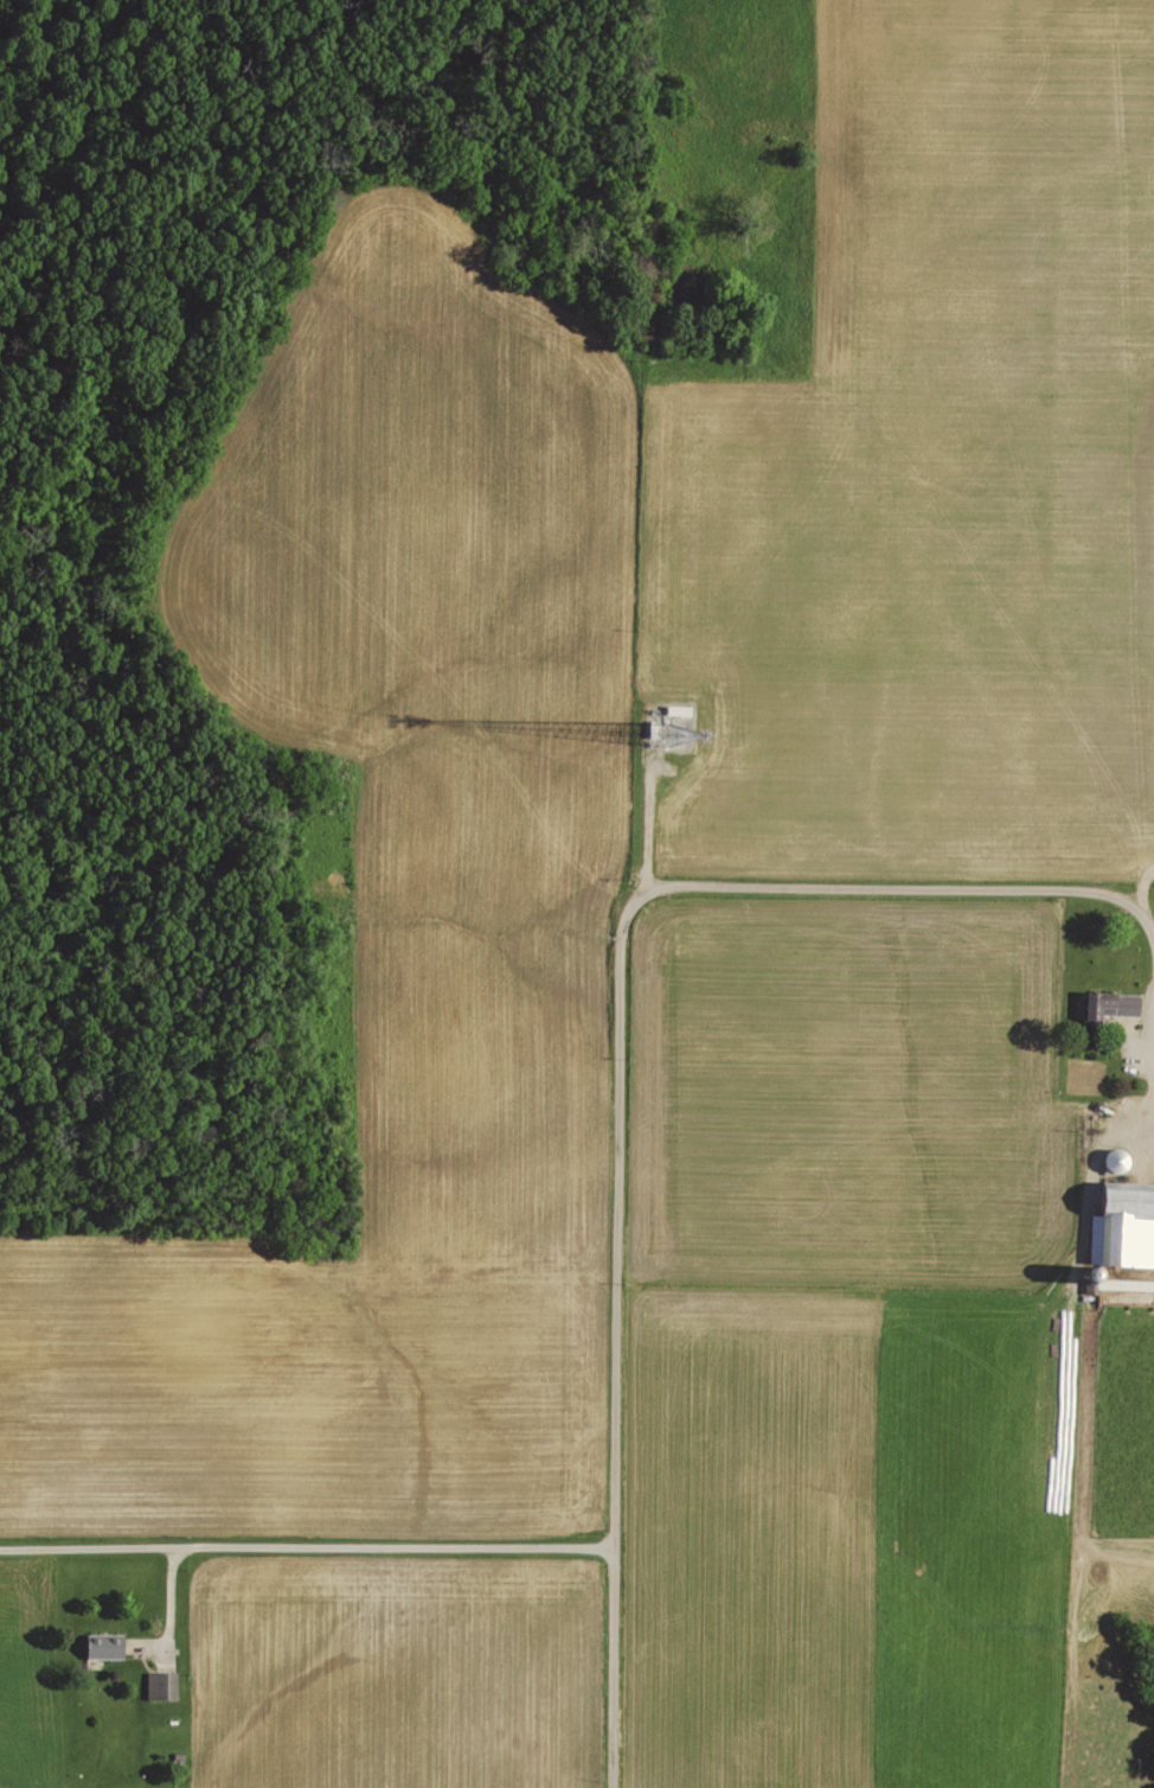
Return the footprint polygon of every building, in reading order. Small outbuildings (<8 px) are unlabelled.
[(648,701),(647,746),(693,747),(694,702),(648,701)] [(1092,989),(1145,991),(1143,1028),(1090,1026),(1092,989)] [(1123,1170),(1118,1171),(1115,1170),(1111,1168),(1109,1164),(1108,1160),(1108,1156),(1109,1151),(1113,1149),(1116,1147),(1120,1145),(1124,1147),(1128,1148),(1130,1151),(1133,1155),(1133,1158),(1133,1162),(1130,1166),(1127,1169),(1123,1170)] [(1109,1181),(1153,1183),(1153,1265),(1107,1263),(1107,1259),(1092,1258),(1095,1212),(1108,1213),(1109,1181)] [(91,1630),(127,1631),(127,1656),(91,1655),(91,1630)] [(150,1669),(149,1696),(179,1696),(179,1671),(150,1669)]
